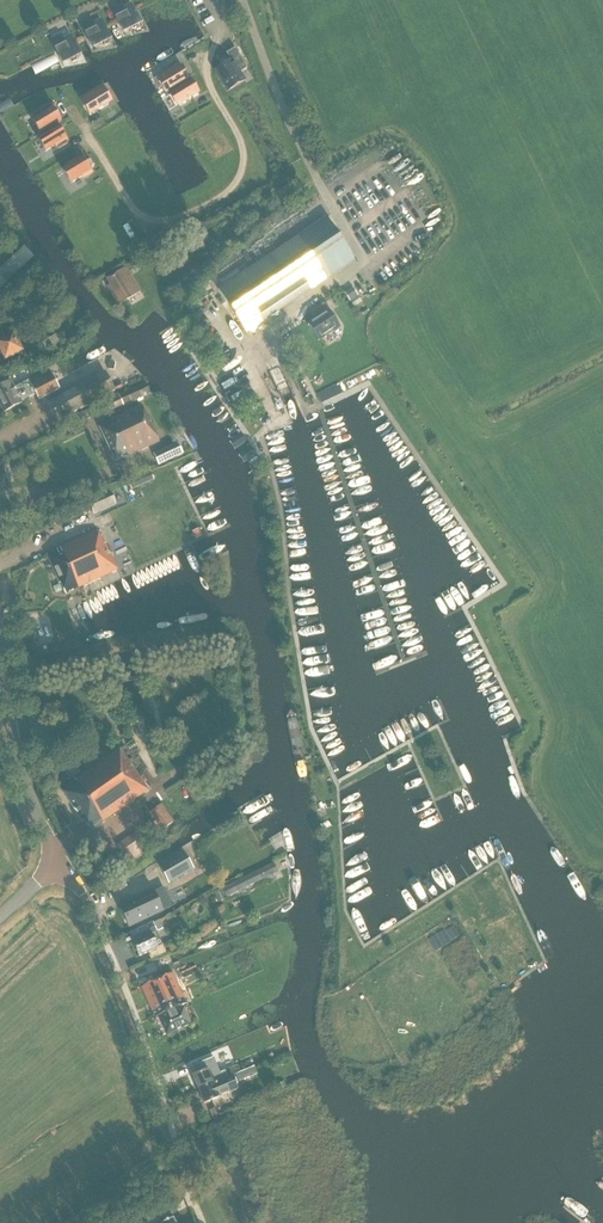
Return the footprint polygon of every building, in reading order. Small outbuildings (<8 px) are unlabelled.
[(114,10),(126,31),(140,23),(131,5),(123,9),(122,6),(114,10)] [(84,25),(95,46),(110,39),(100,21),(93,25),(91,21),(84,25)] [(53,41),(65,62),(80,54),(70,37),(63,40),(61,37),(53,41)] [(240,73),(252,66),(240,46),(226,54),(231,61),(233,60),(240,73)] [(240,73),(233,60),(231,61),(215,71),(228,91),(245,81),(240,73)] [(162,81),(168,91),(165,93),(187,79),(178,64),(154,79),(157,84),(162,81)] [(189,78),(187,79),(165,93),(168,97),(172,94),(179,105),(198,93),(189,78)] [(107,90),(104,85),(80,100),(89,115),(111,102),(105,91),(107,90)] [(52,105),(51,106),(50,104),(40,110),(41,112),(40,112),(42,115),(32,120),(37,137),(41,135),(41,134),(58,124),(57,124),(61,121),(52,105)] [(67,142),(68,141),(61,121),(57,124),(41,134),(41,135),(37,137),(46,151),(55,146),(57,148),(57,147),(58,149),(68,143),(67,142)] [(84,179),(93,173),(83,158),(80,160),(78,156),(66,164),(67,166),(62,169),(71,184),(82,177),(84,179)] [(326,218),(298,236),(218,290),(247,333),(355,261),(326,218)] [(0,267),(0,288),(34,256),(24,245),(0,267)] [(107,287),(119,306),(141,292),(125,267),(107,279),(110,285),(107,287)] [(344,293),(350,302),(358,296),(352,287),(351,287),(344,293)] [(27,296),(19,300),(24,310),(33,306),(27,296)] [(352,300),(356,306),(362,302),(362,301),(358,296),(352,300)] [(8,304),(11,309),(16,306),(13,301),(8,304)] [(182,302),(175,306),(190,329),(187,331),(190,336),(194,334),(200,330),(182,302)] [(308,325),(318,341),(340,327),(329,311),(328,312),(323,304),(317,309),(322,316),(308,325)] [(39,338),(46,351),(71,337),(64,324),(39,338)] [(5,360),(23,350),(13,333),(0,340),(0,350),(5,360)] [(38,401),(59,390),(49,371),(32,380),(31,379),(13,388),(10,382),(0,387),(0,404),(4,412),(21,403),(21,402),(35,395),(38,401)] [(47,403),(57,422),(114,391),(105,373),(47,403)] [(124,408),(123,407),(150,394),(145,383),(109,400),(115,413),(124,408)] [(128,455),(128,456),(159,442),(142,405),(111,420),(112,422),(99,428),(115,461),(128,455)] [(158,466),(183,455),(178,443),(153,455),(158,466)] [(132,491),(154,480),(151,473),(128,483),(132,491)] [(88,504),(93,515),(108,508),(115,505),(109,493),(88,504)] [(61,583),(65,593),(116,570),(104,544),(103,545),(96,531),(46,555),(60,584),(61,583)] [(84,821),(90,831),(148,790),(120,749),(73,782),(71,779),(59,788),(83,822),(84,821)] [(160,832),(173,822),(161,804),(147,814),(150,819),(149,820),(154,829),(156,827),(160,832)] [(127,860),(129,863),(148,850),(145,846),(146,846),(136,832),(116,846),(126,860),(127,860)] [(191,846),(185,850),(196,867),(202,864),(191,846)] [(183,850),(157,866),(169,886),(195,871),(183,850)] [(277,872),(273,863),(222,888),(226,897),(277,872)] [(129,929),(164,912),(154,891),(119,907),(129,929)] [(151,934),(157,932),(153,923),(132,933),(130,934),(134,942),(133,942),(139,956),(157,948),(151,934)] [(184,989),(176,971),(141,987),(155,1018),(160,1015),(162,1018),(159,1019),(167,1035),(191,1024),(183,1009),(181,1010),(180,1006),(186,1004),(180,991),(184,989)] [(220,1062),(217,1055),(211,1058),(209,1054),(200,1058),(205,1069),(220,1062)] [(257,1074),(254,1066),(235,1074),(238,1082),(257,1074)] [(210,1077),(207,1070),(192,1076),(198,1090),(231,1076),(228,1069),(210,1077)] [(198,1090),(197,1090),(203,1106),(219,1099),(219,1098),(238,1090),(236,1085),(238,1085),(236,1080),(234,1080),(232,1076),(231,1076),(198,1090)] [(284,1082),(277,1085),(279,1090),(286,1087),(284,1082)] [(213,1108),(209,1110),(213,1119),(217,1118),(218,1117),(214,1108),(213,1108)]
